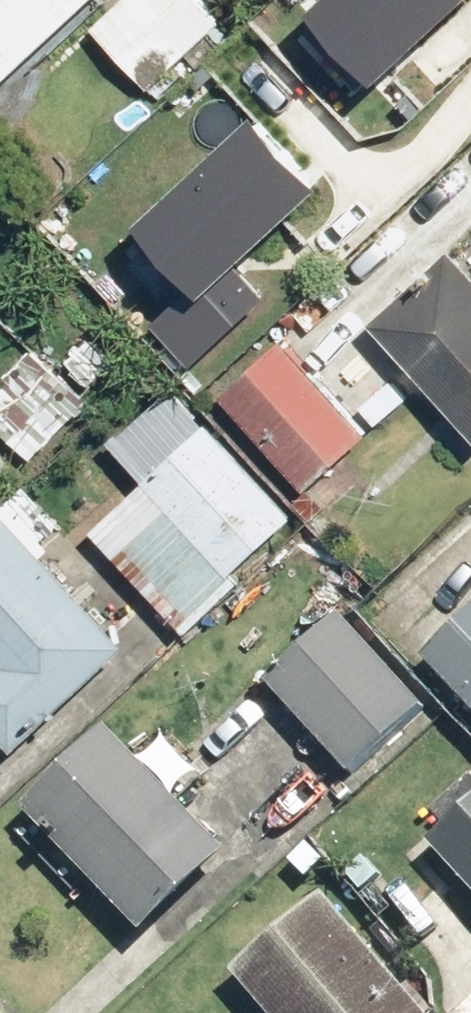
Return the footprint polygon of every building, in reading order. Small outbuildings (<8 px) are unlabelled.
[(89,0),(0,0),(0,77),(89,0)] [(198,0),(135,0),(99,31),(157,97),(228,35),(198,0)] [(306,34),(354,83),(375,62),(385,73),(460,0),(317,0),(328,12),(306,34)] [(201,273),(155,317),(184,347),(260,274),(243,257),(328,176),(257,102),(142,212),(201,273)] [(374,320),(470,426),(470,233),(374,320)] [(292,340),(229,387),(303,487),(366,441),(292,340)] [(211,435),(153,483),(230,576),(288,528),(211,435)] [(0,510),(0,654),(9,663),(0,673),(0,716),(30,746),(134,642),(0,510)] [(350,602),(264,675),(351,777),(437,703),(350,602)] [(432,645),(470,684),(470,606),(432,645)] [(118,732),(32,808),(147,937),(234,861),(118,732)] [(444,837),(470,867),(470,813),(444,837)] [(234,980),(266,1012),(428,1012),(319,900),(234,980)]
